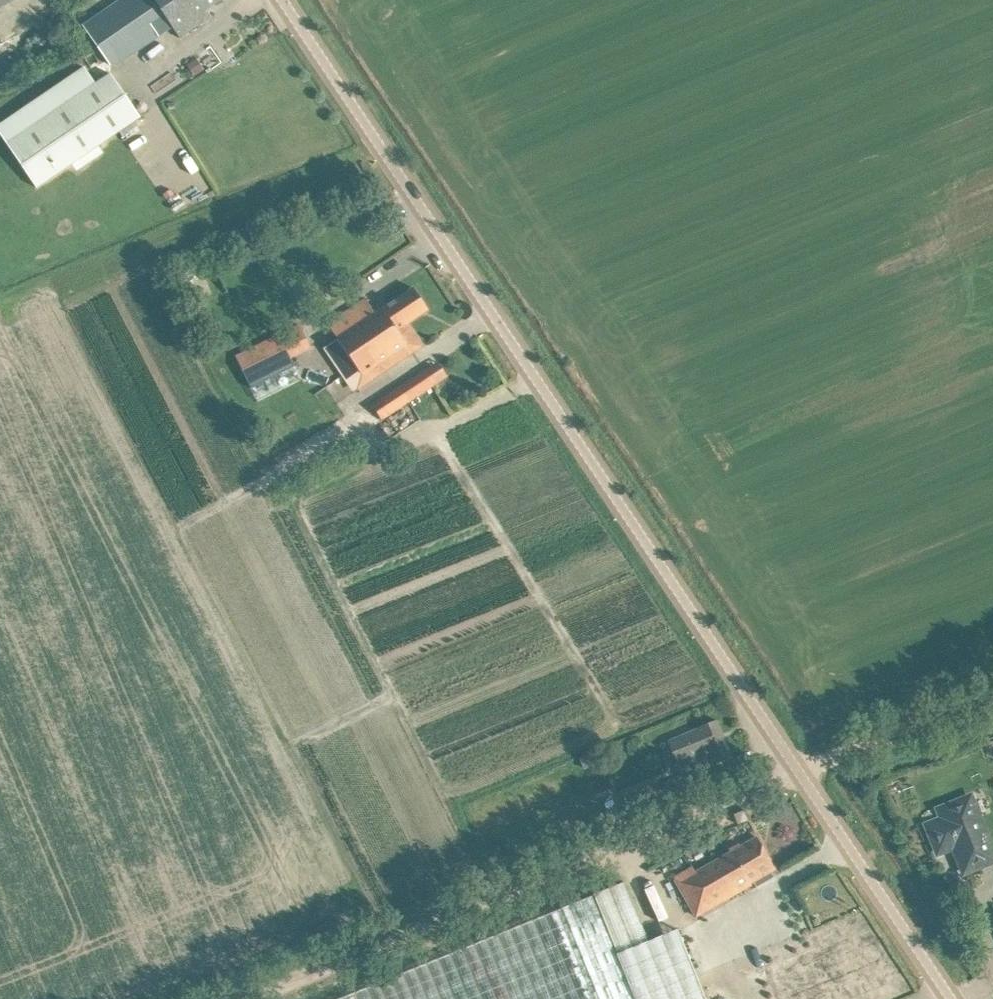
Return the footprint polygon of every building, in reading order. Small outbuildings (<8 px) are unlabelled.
[(14,0),(0,0),(0,8),(14,0)] [(207,9),(220,0),(120,0),(83,25),(113,68),(172,27),(180,38),(211,16),(207,9)] [(197,58),(187,64),(194,76),(204,69),(197,58)] [(37,187),(139,118),(110,75),(8,143),(37,187)] [(424,346),(408,323),(429,310),(414,288),(375,314),(365,299),(349,310),(329,323),(357,367),(346,373),(356,389),(407,357),(424,346)] [(303,323),(250,347),(266,382),(298,367),(290,350),(299,345),(301,350),(313,344),(303,323)] [(409,402),(436,385),(426,370),(372,405),(382,420),(409,402)] [(733,757),(717,720),(667,741),(672,754),(674,754),(678,765),(710,752),(715,764),(733,757)] [(596,752),(581,758),(586,770),(601,764),(596,752)] [(631,813),(657,803),(649,783),(623,794),(631,813)] [(985,832),(971,797),(939,809),(943,819),(927,825),(938,853),(954,847),(964,873),(992,861),(992,851),(985,832)] [(747,820),(743,810),(734,814),(738,824),(747,820)] [(750,883),(775,869),(758,837),(696,872),(693,867),(675,878),(696,916),(751,885),(750,883)] [(500,844),(492,848),(499,862),(507,859),(500,844)] [(678,930),(617,954),(593,895),(338,998),(706,998),(678,930)]
